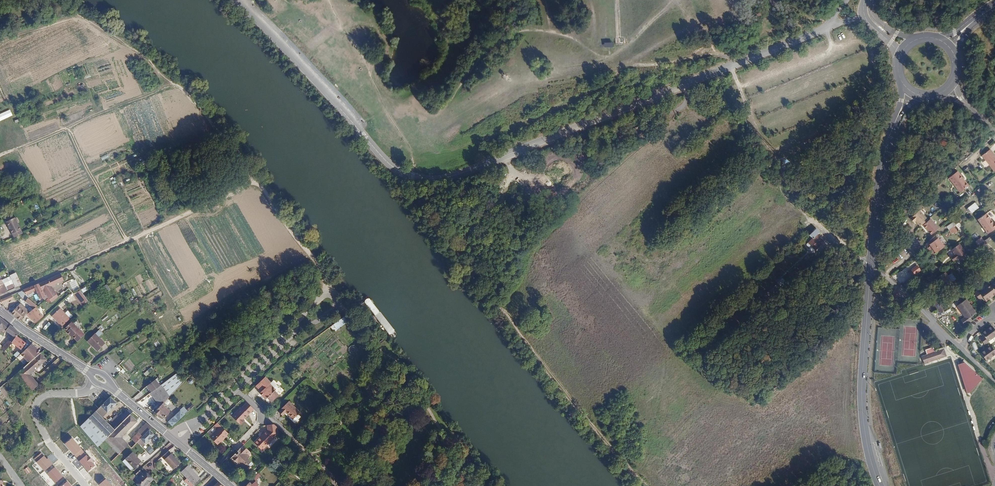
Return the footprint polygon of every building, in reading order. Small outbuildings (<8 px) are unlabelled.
[(0,114),(0,121),(13,115),(10,110),(0,114)] [(982,155),(994,171),(994,170),(994,155),(990,149),(982,155)] [(968,185),(957,170),(949,177),(960,192),(968,185)] [(910,219),(914,223),(916,222),(920,227),(928,220),(919,211),(910,219)] [(993,222),(992,223),(990,220),(991,219),(986,213),(977,219),(988,234),(994,228),(994,221),(993,222)] [(6,222),(14,238),(23,234),(15,218),(14,218),(12,215),(6,218),(7,222),(6,222)] [(928,231),(931,235),(939,228),(930,219),(923,226),(926,229),(927,229),(928,231)] [(947,227),(949,230),(951,229),(956,225),(953,222),(947,227)] [(956,225),(951,229),(955,234),(960,230),(956,225)] [(817,235),(819,233),(816,229),(809,235),(812,239),(806,244),(806,246),(807,248),(809,247),(810,248),(812,247),(815,250),(824,242),(817,235)] [(928,248),(933,255),(936,253),(944,247),(938,238),(937,239),(935,236),(930,241),(932,243),(929,244),(931,246),(928,248)] [(951,258),(953,262),(966,253),(960,245),(951,250),(955,255),(951,258)] [(15,273),(9,276),(10,277),(15,287),(20,284),(15,273)] [(38,283),(39,285),(46,294),(48,297),(51,302),(58,296),(57,294),(51,285),(64,279),(63,279),(62,277),(60,273),(46,280),(38,283)] [(935,279),(938,283),(939,282),(941,286),(945,291),(953,286),(945,273),(935,279)] [(16,288),(15,287),(10,277),(2,281),(4,283),(0,285),(0,288),(0,295),(16,288)] [(37,283),(23,289),(25,294),(36,290),(40,298),(44,297),(45,299),(48,297),(46,294),(44,294),(39,285),(38,283),(37,283)] [(778,284),(768,294),(771,297),(781,288),(778,284)] [(973,293),(979,300),(982,298),(985,302),(994,295),(994,293),(990,286),(979,294),(977,291),(973,293)] [(81,289),(74,293),(75,294),(83,305),(88,300),(83,292),(81,289)] [(0,299),(2,304),(14,299),(12,294),(0,299)] [(27,297),(25,301),(33,308),(36,307),(37,306),(27,297)] [(932,303),(939,313),(945,309),(938,299),(932,303)] [(965,299),(955,306),(965,321),(962,323),(964,326),(970,322),(968,319),(975,313),(965,299)] [(11,313),(19,320),(26,314),(29,312),(20,303),(11,313)] [(29,312),(26,314),(29,317),(30,316),(35,322),(43,316),(36,307),(33,308),(29,312)] [(51,316),(59,324),(66,316),(59,309),(51,316)] [(349,319),(346,315),(332,325),(335,330),(349,319)] [(0,317),(0,332),(3,328),(9,333),(12,335),(10,337),(8,340),(11,342),(12,342),(16,336),(19,332),(18,331),(1,318),(0,317)] [(84,334),(71,321),(64,329),(66,331),(72,336),(77,341),(84,334)] [(981,333),(983,336),(986,341),(994,335),(994,332),(993,329),(991,326),(990,326),(981,333)] [(100,335),(104,332),(100,328),(97,332),(88,340),(99,350),(107,342),(100,335)] [(25,343),(16,336),(12,342),(20,348),(25,343)] [(986,341),(983,336),(979,339),(983,345),(987,343),(986,341)] [(4,352),(11,342),(8,340),(8,341),(0,347),(4,352)] [(28,363),(40,353),(31,343),(20,354),(28,363)] [(994,354),(994,353),(989,346),(983,350),(983,351),(979,353),(985,361),(994,354)] [(946,356),(943,349),(939,351),(939,350),(921,356),(924,364),(928,362),(928,361),(930,360),(931,362),(942,358),(942,357),(946,356)] [(28,363),(17,373),(32,390),(39,384),(30,374),(46,359),(40,353),(28,363)] [(961,367),(964,363),(958,365),(967,393),(969,393),(968,392),(961,367)] [(969,393),(982,379),(964,363),(961,367),(968,392),(969,393)] [(151,367),(143,374),(146,376),(153,370),(151,367)] [(148,394),(159,406),(163,402),(183,382),(176,373),(161,385),(148,394)] [(269,382),(264,377),(255,385),(254,386),(260,392),(258,393),(262,397),(263,397),(265,399),(266,398),(270,402),(278,395),(273,390),(277,386),(277,384),(272,379),(269,382)] [(156,379),(144,388),(146,390),(148,394),(161,385),(156,379)] [(108,398),(102,404),(95,411),(93,413),(89,417),(107,437),(117,427),(115,425),(112,427),(104,419),(118,405),(110,396),(108,398)] [(299,412),(288,401),(281,408),(281,409),(278,412),(282,415),(285,412),(293,419),(299,412)] [(159,406),(155,411),(158,414),(160,413),(164,417),(169,411),(163,405),(164,404),(163,402),(159,406)] [(243,419),(253,408),(247,402),(241,407),(232,415),(239,423),(239,422),(241,424),(244,420),(243,419)] [(133,412),(127,407),(120,414),(121,415),(125,419),(130,414),(133,412)] [(168,421),(172,425),(184,415),(179,411),(168,421)] [(117,427),(107,437),(105,439),(118,454),(128,445),(121,437),(137,421),(130,414),(125,419),(117,427)] [(125,419),(121,415),(116,419),(116,422),(118,424),(117,426),(117,427),(125,419)] [(105,439),(107,437),(89,417),(79,426),(97,447),(105,439)] [(151,427),(146,423),(137,432),(138,433),(142,437),(148,431),(149,430),(151,427)] [(278,435),(277,427),(274,424),(267,425),(268,430),(261,438),(260,437),(254,443),(262,451),(278,435)] [(220,425),(218,428),(207,439),(214,446),(219,442),(220,442),(226,436),(225,435),(228,433),(220,425)] [(148,431),(142,437),(137,442),(141,447),(154,435),(149,430),(148,431)] [(142,437),(138,433),(133,438),(133,440),(136,443),(137,442),(142,437)] [(81,449),(72,437),(65,443),(74,455),(81,449)] [(243,444),(238,450),(239,452),(237,454),(236,452),(230,458),(237,464),(238,464),(243,468),(248,468),(250,466),(248,464),(251,461),(249,459),(248,459),(250,456),(247,453),(249,450),(243,444)] [(165,460),(172,453),(169,450),(162,457),(165,460)] [(132,453),(124,460),(132,469),(140,463),(132,453)] [(175,470),(182,463),(172,453),(165,460),(175,470)] [(88,456),(86,455),(79,461),(88,471),(95,466),(91,462),(93,460),(89,456),(88,456)] [(44,471),(52,464),(48,458),(47,459),(44,456),(36,462),(44,471)] [(55,482),(63,476),(55,467),(47,474),(55,482)] [(193,484),(199,478),(189,467),(183,473),(187,478),(193,484)] [(141,468),(132,477),(141,485),(146,485),(152,480),(141,468)] [(245,485),(257,485),(259,484),(253,477),(245,485)] [(193,484),(187,478),(184,480),(190,485),(191,485),(193,484)]
